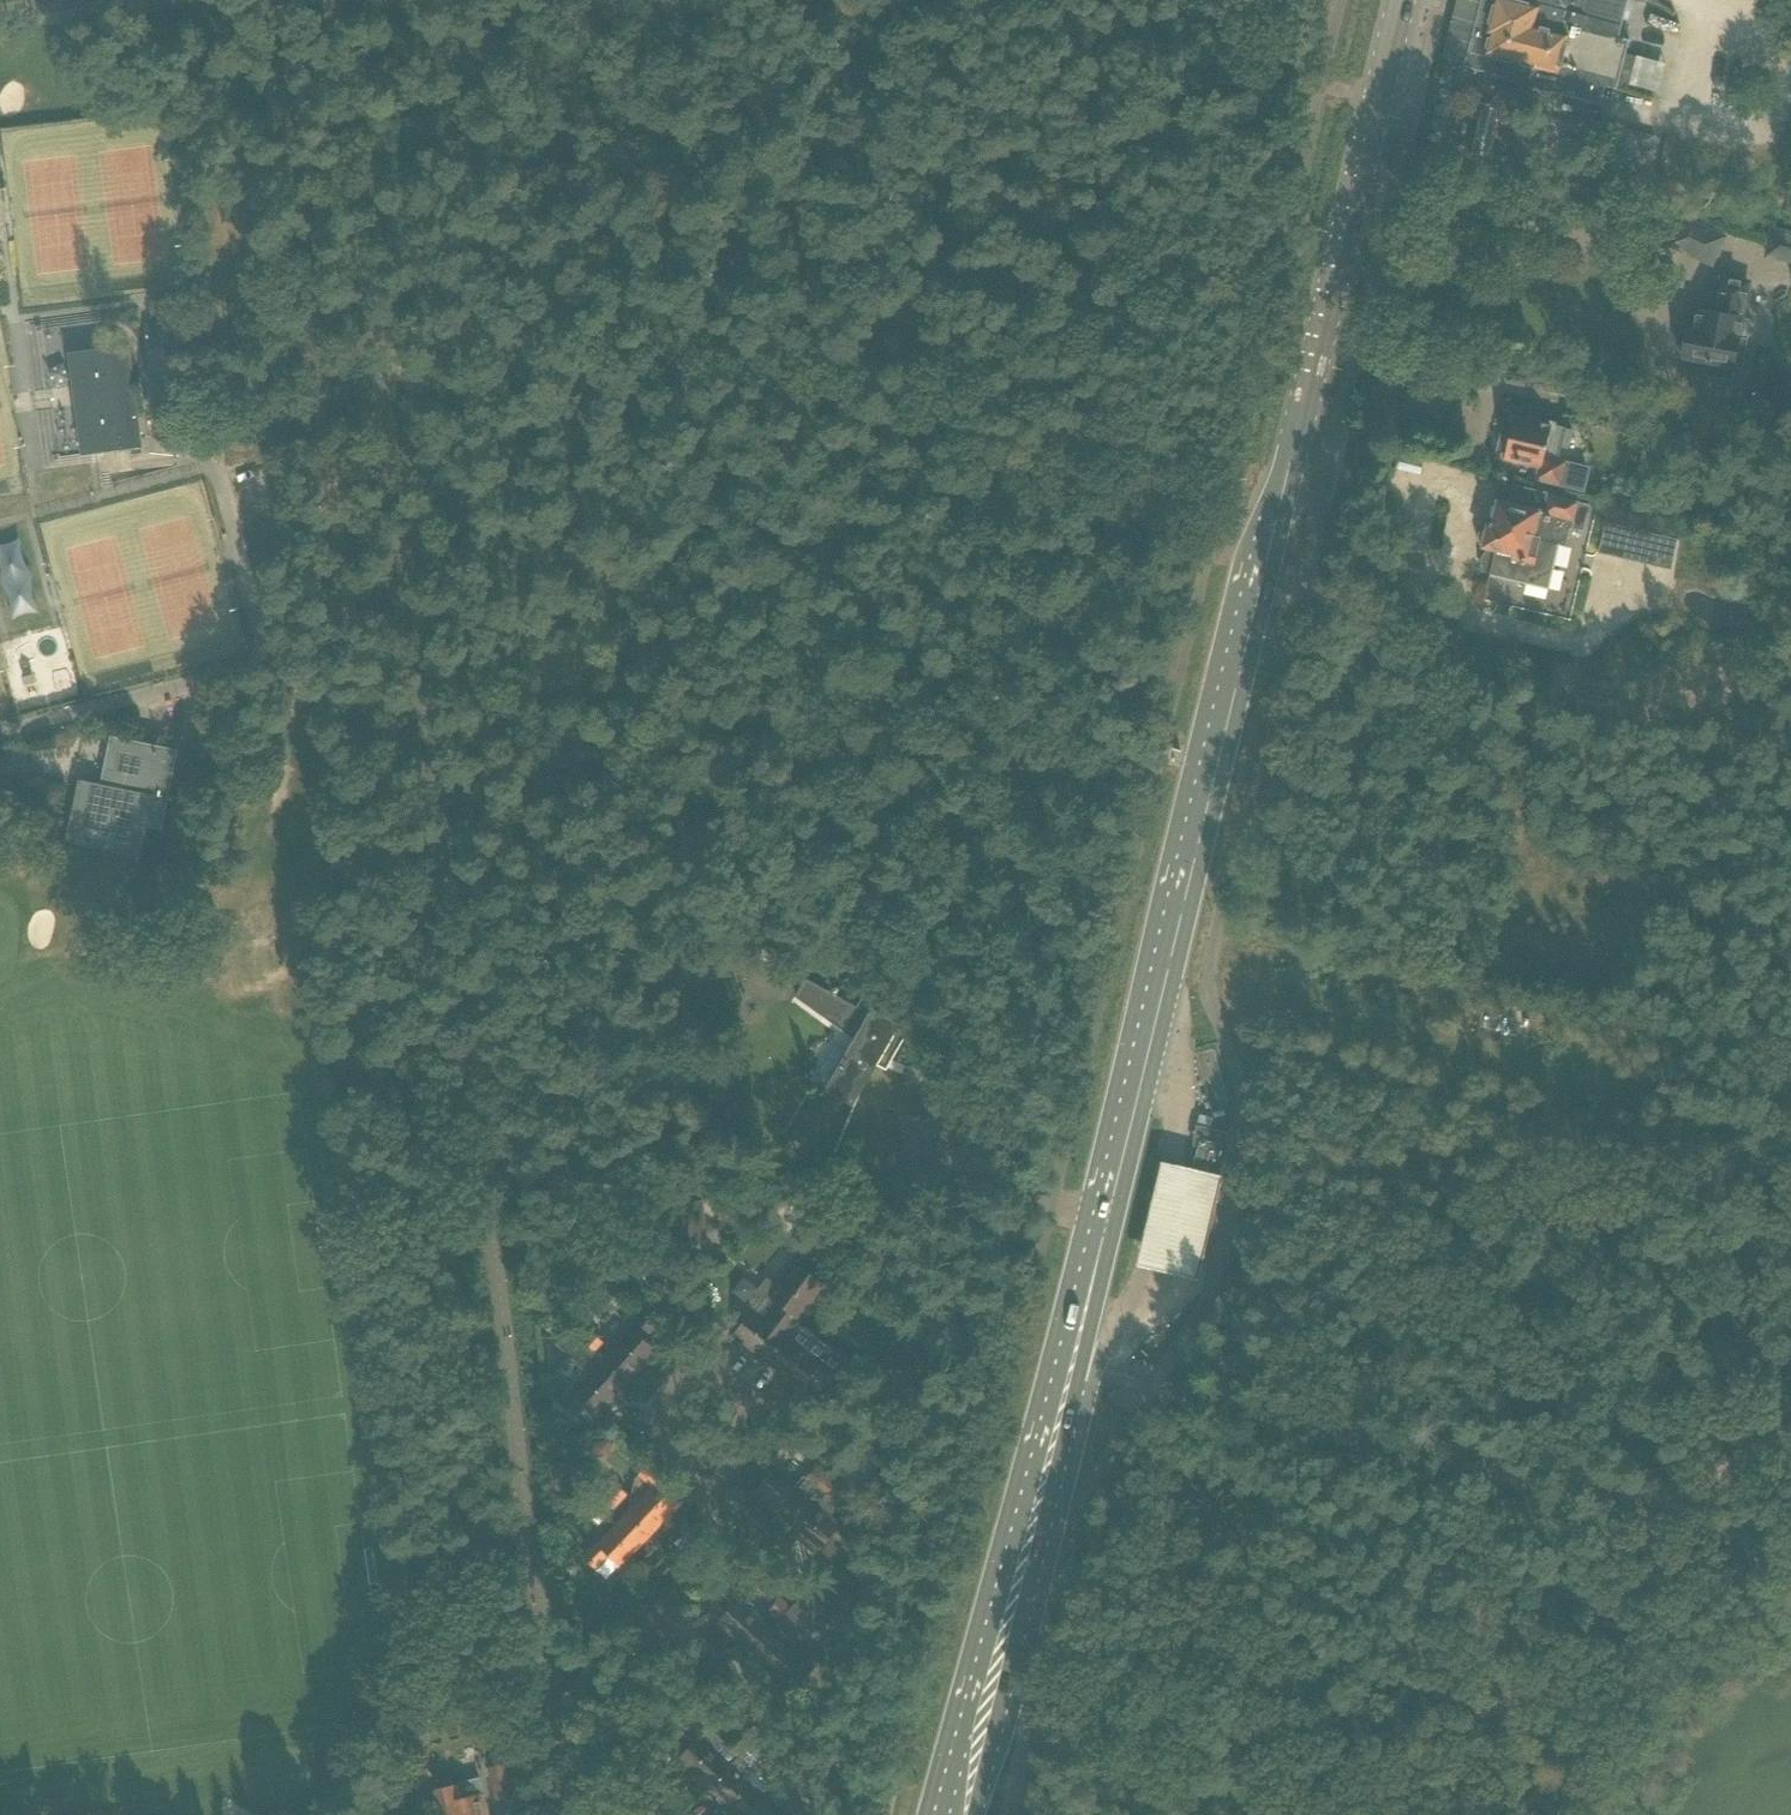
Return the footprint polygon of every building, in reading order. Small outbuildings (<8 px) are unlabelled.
[(155,11),(183,7),(182,0),(154,0),(155,11)] [(1530,6),(1508,0),(1496,0),(1488,32),(1492,33),(1483,66),(1482,66),(1482,67),(1511,75),(1510,82),(1551,93),(1551,92),(1601,105),(1605,86),(1616,89),(1629,40),(1619,37),(1628,0),(1531,0),(1530,6)] [(1494,153),(1497,107),(1479,106),(1476,152),(1494,153)] [(1714,269),(1729,239),(1681,216),(1666,246),(1714,269)] [(1776,259),(1790,262),(1790,246),(1779,244),(1776,259)] [(1750,319),(1742,317),(1748,283),(1722,278),(1715,313),(1698,310),(1696,322),(1689,321),(1683,356),(1707,360),(1705,374),(1731,379),(1733,366),(1741,367),(1746,340),(1752,336),(1753,325),(1750,319)] [(134,397),(143,396),(142,394),(140,394),(138,380),(140,379),(140,378),(132,379),(127,346),(83,352),(97,452),(141,446),(134,397)] [(1514,419),(1505,456),(1529,462),(1537,464),(1533,478),(1560,484),(1582,490),(1589,464),(1566,459),(1558,457),(1561,446),(1568,448),(1572,431),(1565,429),(1552,426),(1552,425),(1533,420),(1532,424),(1514,419)] [(1479,534),(1479,538),(1479,541),(1481,544),(1484,546),(1488,547),(1495,549),(1490,572),(1489,576),(1484,600),(1512,607),(1518,581),(1549,588),(1559,543),(1565,545),(1569,526),(1583,529),(1589,505),(1548,495),(1544,512),(1521,507),(1498,501),(1493,522),(1490,522),(1489,526),(1489,525),(1485,526),(1482,528),(1480,531),(1479,534)] [(1636,547),(1636,531),(1606,531),(1606,547),(1636,547)] [(160,826),(175,750),(112,737),(111,739),(121,741),(115,770),(106,768),(102,786),(80,782),(80,783),(91,786),(82,830),(140,841),(136,860),(137,861),(145,823),(160,826)] [(906,1017),(885,1005),(870,996),(861,999),(856,1006),(809,979),(796,996),(826,1018),(828,1015),(835,1020),(833,1023),(854,1039),(848,1050),(826,1088),(854,1104),(877,1064),(886,1069),(887,1068),(886,1068),(905,1036),(906,1035),(898,1030),(906,1017)] [(1228,1132),(1197,1125),(1193,1139),(1194,1139),(1194,1138),(1200,1140),(1193,1170),(1221,1176),(1221,1177),(1222,1177),(1230,1146),(1225,1145),(1228,1132)] [(1193,1282),(1215,1184),(1164,1173),(1143,1272),(1193,1282)] [(702,1200),(673,1202),(676,1242),(706,1239),(702,1200)] [(752,1310),(733,1335),(768,1361),(787,1336),(826,1285),(795,1261),(769,1295),(778,1302),(764,1319),(752,1310)] [(632,1329),(604,1360),(627,1381),(656,1349),(644,1339),(656,1325),(643,1313),(631,1327),(632,1329)] [(592,1332),(583,1341),(595,1352),(604,1343),(592,1332)] [(821,1362),(787,1336),(768,1361),(802,1388),(812,1375),(826,1386),(840,1368),(825,1356),(821,1362)] [(595,1352),(583,1341),(574,1351),(586,1362),(595,1352)] [(598,1413),(627,1381),(604,1360),(575,1392),(574,1390),(561,1404),(574,1416),(586,1403),(598,1413)] [(764,1453),(752,1466),(765,1478),(755,1490),(787,1519),(808,1496),(777,1467),(778,1466),(791,1452),(778,1439),(764,1453)] [(680,1503),(667,1491),(673,1484),(650,1462),(638,1475),(652,1487),(628,1513),(650,1534),(680,1503)] [(818,1466),(807,1478),(817,1486),(827,1475),(818,1466)] [(827,1475),(817,1486),(825,1494),(826,1495),(833,1488),(837,1484),(827,1475)] [(617,1485),(608,1494),(620,1505),(629,1496),(617,1485)] [(808,1496),(787,1519),(818,1549),(831,1560),(845,1547),(857,1534),(842,1520),(839,1525),(830,1516),(845,1499),(833,1488),(826,1495),(825,1494),(816,1504),(808,1496)] [(620,1505),(608,1494),(599,1503),(611,1514),(620,1505)] [(621,1566),(650,1534),(628,1513),(598,1544),(593,1539),(580,1552),(597,1568),(609,1555),(621,1566)] [(727,1585),(715,1598),(729,1610),(718,1622),(750,1651),(771,1627),(739,1599),(741,1597),(727,1585)] [(771,1627),(750,1651),(782,1680),(792,1668),(804,1678),(814,1667),(808,1661),(794,1648),(834,1606),(813,1590),(809,1594),(805,1591),(795,1602),(780,1618),(771,1627)] [(786,1593),(771,1609),(780,1618),(795,1602),(786,1593)] [(690,1719),(676,1735),(689,1747),(678,1759),(710,1788),(731,1765),(731,1764),(760,1732),(747,1720),(727,1743),(708,1726),(703,1731),(703,1732),(690,1719)] [(481,1793),(475,1795),(463,1798),(460,1783),(440,1788),(438,1784),(433,1775),(421,1759),(412,1765),(424,1781),(425,1782),(430,1803),(431,1805),(433,1804),(435,1814),(486,1814),(481,1793)] [(497,1800),(514,1796),(506,1762),(489,1767),(497,1800)] [(430,1803),(425,1782),(424,1781),(412,1765),(404,1771),(419,1792),(418,1793),(423,1800),(428,1801),(430,1803)] [(710,1788),(740,1814),(744,1814),(753,1805),(764,1814),(773,1814),(779,1808),(763,1794),(751,1783),(731,1765),(710,1788)]
